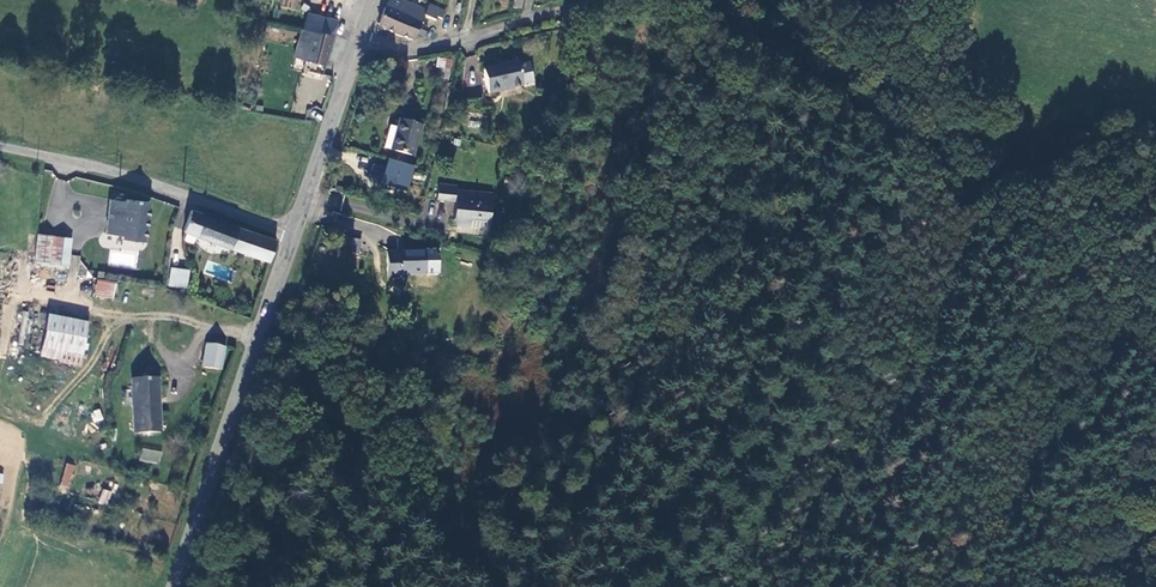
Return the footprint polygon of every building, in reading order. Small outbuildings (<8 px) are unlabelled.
[(297,9),(299,0),(285,0),(283,5),(297,9)] [(411,0),(387,0),(377,26),(413,39),(415,33),(425,5),(411,0)] [(513,7),(522,8),(523,0),(513,0),(513,7)] [(429,5),(426,12),(443,20),(447,13),(429,5)] [(305,26),(307,27),(333,35),(338,20),(310,11),(305,26)] [(429,28),(421,24),(415,33),(424,38),(429,28)] [(319,76),(333,35),(307,27),(304,36),(311,39),(300,70),(319,76)] [(447,58),(433,55),(432,68),(436,68),(436,76),(445,77),(447,58)] [(502,63),(503,65),(480,70),(484,92),(516,87),(516,85),(528,84),(524,65),(513,66),(513,62),(502,63)] [(390,150),(413,156),(420,126),(397,121),(390,150)] [(416,168),(381,158),(374,183),(409,192),(416,168)] [(452,184),(440,183),(439,196),(451,198),(452,184)] [(486,197),(452,192),(451,198),(449,218),(451,222),(458,223),(466,218),(484,220),(486,197)] [(121,237),(125,201),(107,199),(104,235),(121,237)] [(121,242),(144,244),(148,203),(125,201),(121,237),(121,242)] [(266,262),(274,241),(189,210),(181,231),(266,262)] [(72,237),(37,233),(34,260),(70,264),(72,237)] [(358,240),(341,237),(339,251),(356,252),(358,240)] [(111,250),(109,264),(136,266),(137,253),(111,250)] [(429,252),(383,250),(382,276),(395,278),(395,274),(407,275),(408,271),(428,273),(429,252)] [(173,264),(170,282),(188,285),(190,266),(173,264)] [(94,296),(114,298),(116,281),(96,279),(94,296)] [(84,363),(91,323),(51,315),(43,355),(84,363)] [(222,367),(225,346),(206,342),(203,363),(222,367)] [(138,431),(163,429),(160,376),(136,377),(138,431)] [(100,409),(90,412),(93,423),(103,420),(100,409)] [(141,448),(139,461),(159,464),(161,451),(141,448)] [(70,487),(76,465),(66,462),(60,485),(70,487)] [(99,504),(108,505),(111,490),(101,489),(99,504)]
